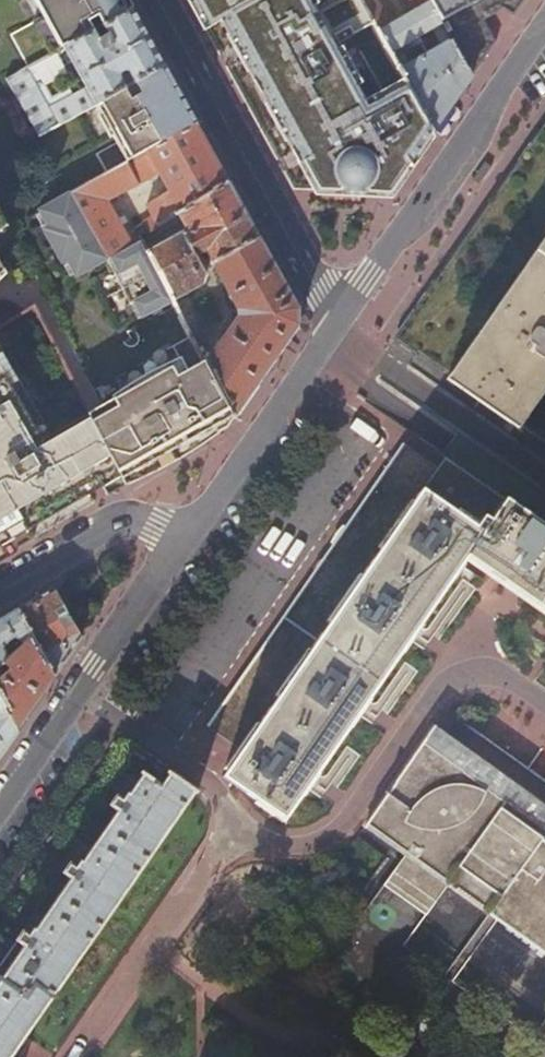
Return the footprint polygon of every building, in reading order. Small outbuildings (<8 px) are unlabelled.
[(44,15),(33,21),(51,55),(56,52),(64,47),(94,31),(104,25),(134,8),(129,0),(35,0),(44,15)] [(434,132),(409,86),(368,108),(335,47),(375,25),(366,7),(362,0),(189,0),(206,30),(224,20),(320,191),(391,194),(434,132)] [(472,78),(452,42),(411,65),(407,58),(402,48),(408,46),(410,50),(415,47),(412,43),(443,25),(428,0),(412,0),(418,11),(390,26),(377,1),(366,7),(375,25),(409,86),(434,132),(455,102),(472,78)] [(496,0),(428,0),(443,25),(452,42),(472,78),(492,49),(498,41),(481,13),(498,4),(496,0)] [(498,4),(502,2),(504,5),(516,14),(526,0),(496,0),(498,4)] [(8,78),(40,135),(98,103),(165,66),(152,41),(134,8),(104,25),(111,36),(100,42),(94,31),(64,47),(86,87),(72,94),(69,88),(51,98),(44,85),(67,72),(56,52),(51,55),(8,78)] [(412,55),(410,50),(408,46),(402,48),(407,58),(412,55)] [(165,66),(98,103),(130,161),(197,124),(191,114),(178,89),(165,66)] [(197,124),(130,161),(72,192),(85,214),(159,172),(168,190),(147,204),(153,215),(142,223),(148,232),(178,213),(228,181),(213,153),(197,124)] [(395,341),(398,346),(418,358),(419,356),(442,372),(516,420),(514,423),(544,444),(544,125),(395,341)] [(238,316),(206,362),(235,416),(299,326),(298,308),(286,286),(228,181),(178,213),(187,231),(147,253),(173,300),(203,284),(206,273),(196,255),(206,250),(238,308),(238,316)] [(138,319),(173,301),(173,300),(147,253),(139,238),(133,242),(109,257),(89,222),(85,214),(72,192),(39,210),(48,227),(43,229),(62,263),(67,260),(76,277),(107,259),(138,319)] [(105,214),(89,222),(109,257),(133,242),(119,217),(110,222),(105,214)] [(31,539),(34,538),(26,524),(75,496),(41,434),(52,427),(43,410),(0,338),(0,482),(31,539)] [(88,414),(124,485),(146,473),(178,454),(211,435),(210,433),(214,430),(218,428),(220,430),(230,423),(235,416),(206,362),(205,361),(187,371),(182,361),(88,414)] [(76,391),(43,410),(52,427),(41,434),(75,496),(101,480),(108,495),(124,485),(88,414),(76,391)] [(396,441),(204,724),(240,748),(222,773),(283,816),(463,554),(544,611),(544,528),(436,454),(431,462),(397,440),(396,441)] [(31,539),(0,482),(0,557),(31,539)] [(52,590),(17,611),(53,678),(69,655),(81,638),(73,626),(72,626),(64,630),(59,622),(67,617),(52,590)] [(0,620),(0,695),(18,729),(38,700),(53,678),(17,611),(0,620)] [(1,753),(18,729),(0,695),(0,754),(1,753)] [(369,819),(431,729),(429,728),(364,824),(365,825),(369,819)] [(431,729),(369,819),(365,825),(404,853),(413,859),(410,864),(411,865),(414,867),(416,868),(417,868),(424,869),(427,868),(429,868),(430,867),(431,867),(433,866),(434,865),(436,864),(438,862),(452,871),(445,882),(447,883),(544,953),(544,841),(540,838),(544,831),(544,810),(512,786),(504,799),(464,771),(472,758),(431,729)] [(512,786),(472,758),(464,771),(504,799),(512,786)] [(191,791),(194,793),(196,790),(165,770),(164,772),(166,774),(159,785),(139,772),(136,775),(140,777),(127,796),(126,795),(125,795),(119,802),(114,799),(108,807),(116,813),(83,863),(80,861),(75,869),(69,865),(63,874),(71,879),(36,931),(34,929),(29,936),(23,932),(16,941),(25,947),(3,978),(1,976),(0,978),(0,980),(0,1056),(10,1056),(191,791)] [(413,859),(404,853),(382,884),(425,914),(447,883),(445,882),(452,871),(438,862),(436,864),(434,865),(433,866),(431,867),(430,867),(429,868),(427,868),(424,869),(417,868),(416,868),(414,867),(411,865),(410,864),(413,859)]
